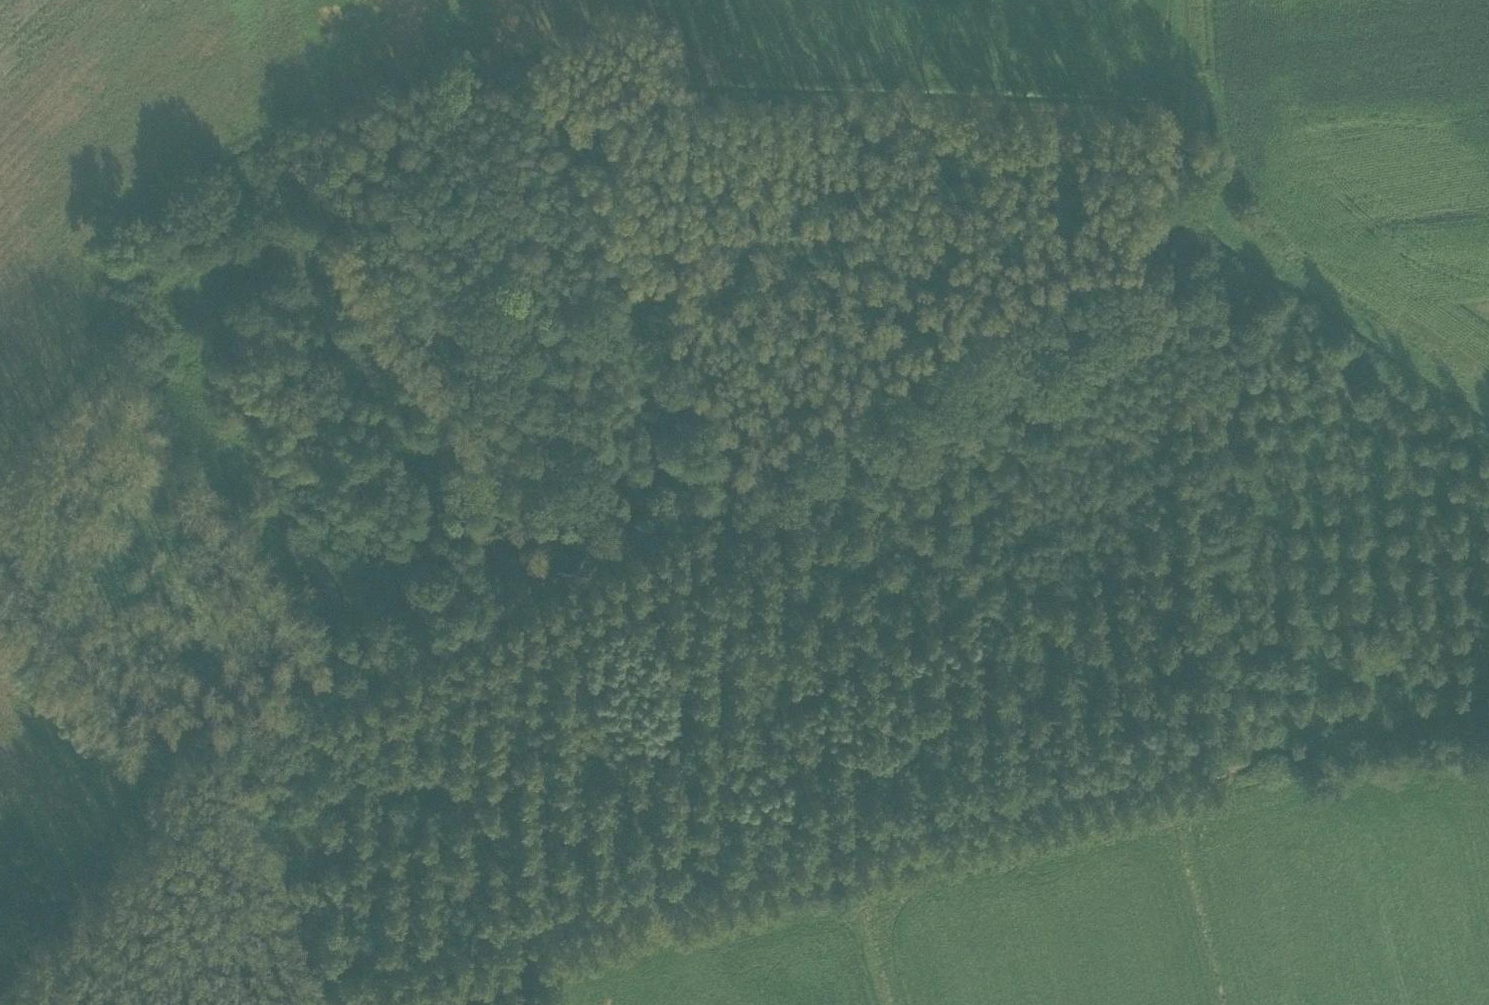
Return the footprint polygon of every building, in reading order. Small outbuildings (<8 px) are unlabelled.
[(1258,211),(1247,216),(1251,224),(1262,219),(1258,211)]
